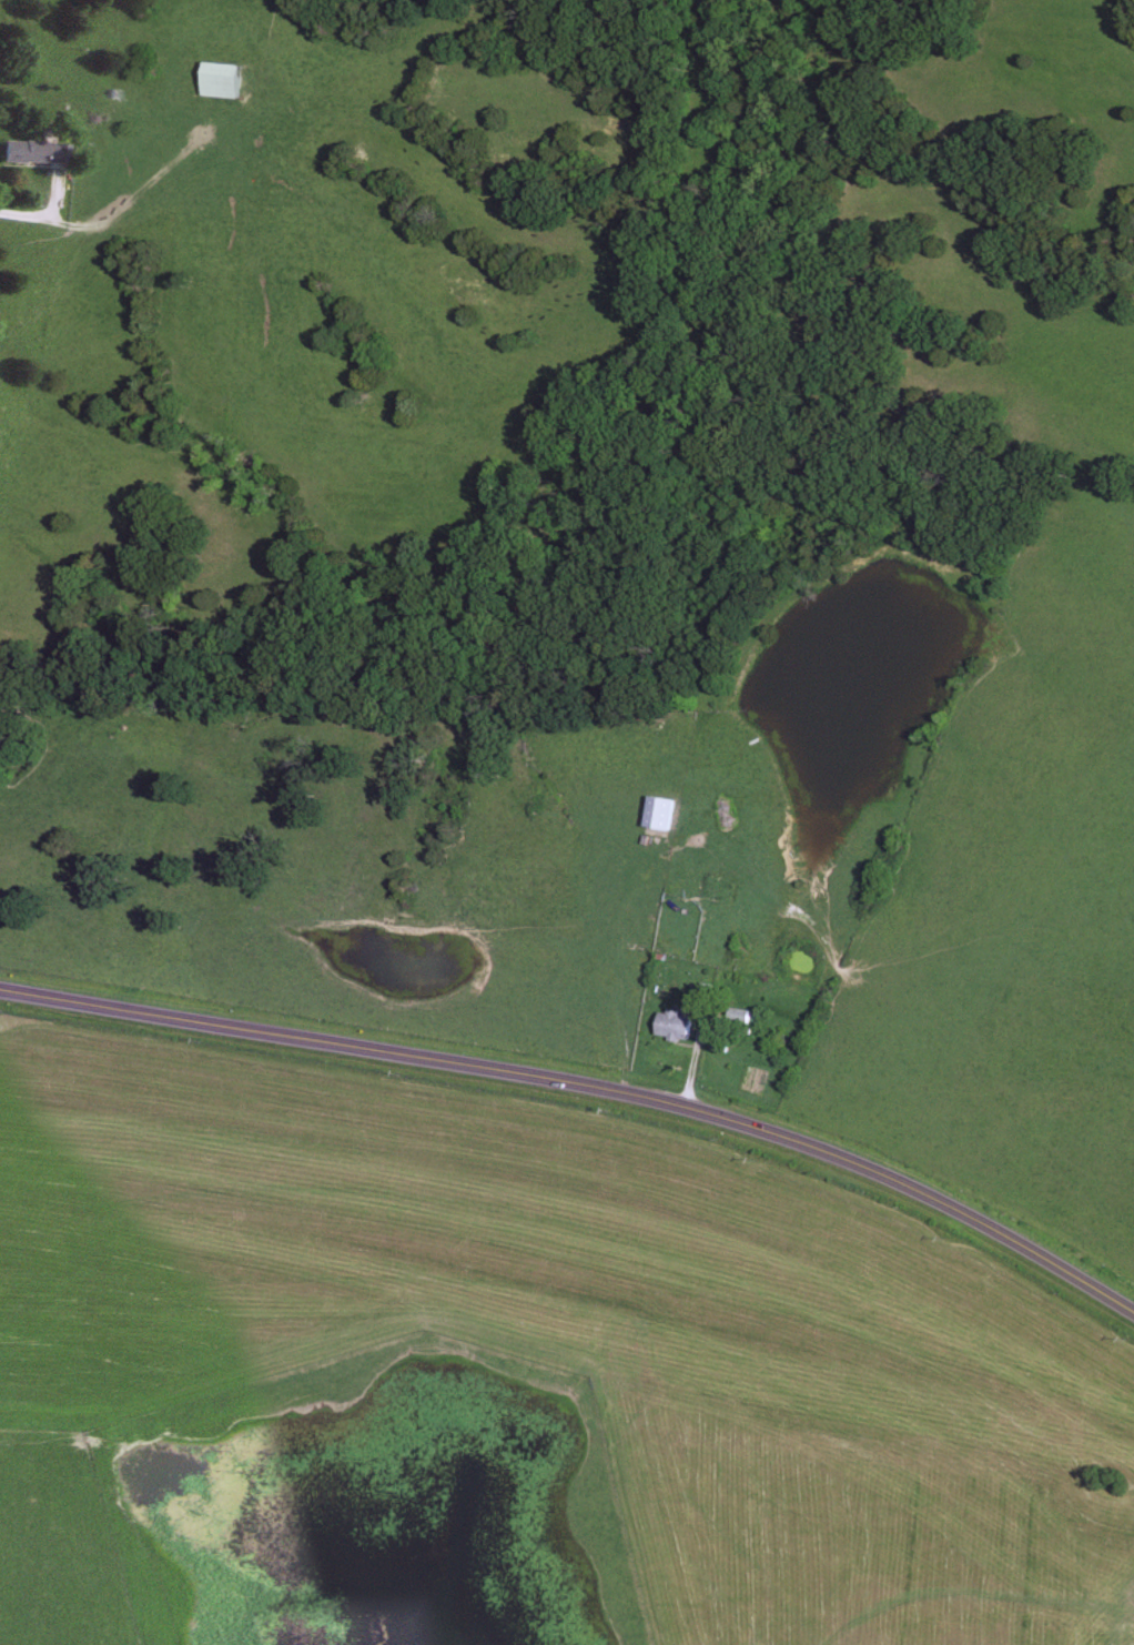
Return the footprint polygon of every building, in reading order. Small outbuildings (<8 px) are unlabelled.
[(240,99),(242,65),(206,63),(203,97),(240,99)] [(40,163),(40,142),(0,142),(0,163),(40,163)] [(645,829),(670,833),(675,801),(651,797),(645,829)] [(750,1028),(753,1012),(733,1009),(731,1025),(750,1028)] [(659,1037),(691,1043),(696,1017),(663,1011),(659,1037)]
